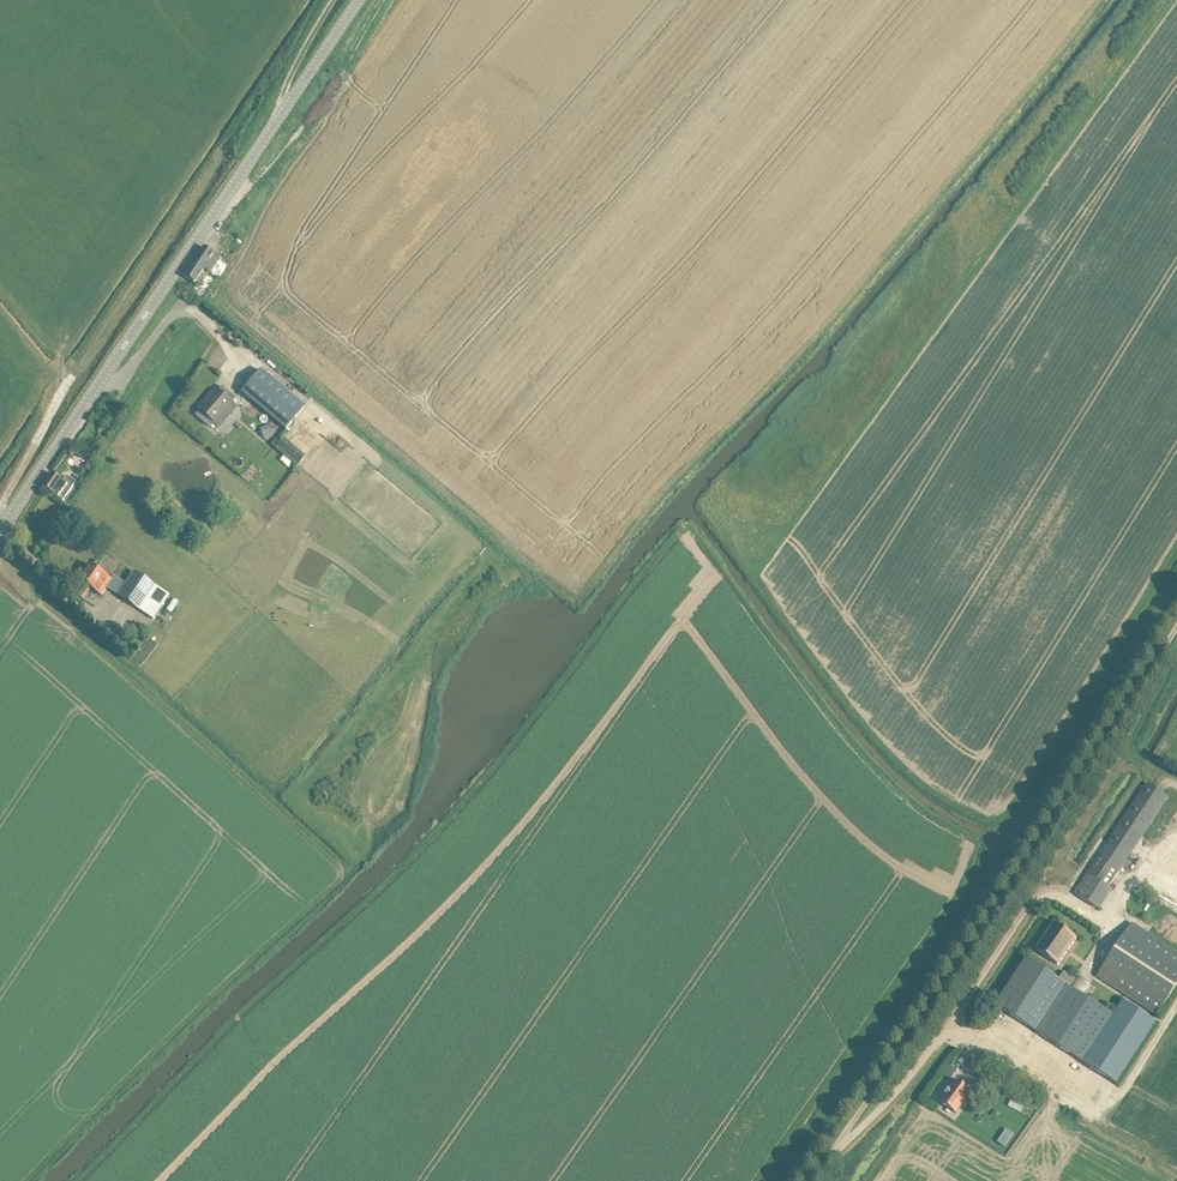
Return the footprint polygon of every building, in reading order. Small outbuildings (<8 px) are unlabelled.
[(209,273),(219,258),(203,247),(183,277),(194,284),(204,270),(209,273)] [(285,430),(304,408),(260,370),(241,393),(285,430)] [(215,390),(198,410),(199,412),(196,416),(209,428),(213,423),(214,424),(221,417),(225,421),(233,412),(228,408),(236,399),(221,387),(217,391),(215,390)] [(320,444),(328,433),(324,430),(316,441),(320,444)] [(62,482),(50,474),(42,487),(62,501),(75,483),(66,477),(62,482)] [(111,581),(90,566),(80,582),(101,596),(106,589),(152,620),(169,596),(134,572),(124,587),(112,579),(111,581)] [(1146,799),(1139,796),(1110,838),(1105,854),(1114,857),(1128,838),(1140,842),(1142,836),(1154,819),(1147,814),(1145,813),(1149,800),(1146,799)] [(1141,840),(1151,847),(1160,835),(1150,828),(1141,840)] [(1164,873),(1176,879),(1176,868),(1168,864),(1164,873)] [(1113,891),(1108,888),(1087,874),(1074,894),(1100,911),(1113,891)] [(1163,906),(1149,931),(1176,946),(1176,913),(1163,906)] [(1057,966),(1077,938),(1055,923),(1036,950),(1057,966)] [(1176,986),(1176,953),(1132,923),(1097,977),(1157,1016),(1176,986)] [(1037,1032),(1067,986),(1026,959),(996,1005),(1037,1032)] [(1088,963),(1083,973),(1094,978),(1099,969),(1088,963)] [(1114,1016),(1077,992),(1067,986),(1037,1032),(1083,1062),(1083,1063),(1117,1085),(1157,1023),(1123,1001),(1114,1016)] [(951,1081),(957,1071),(950,1065),(943,1075),(951,1081)] [(971,1092),(956,1081),(949,1090),(945,1095),(946,1095),(940,1103),(956,1114),(971,1092)]
